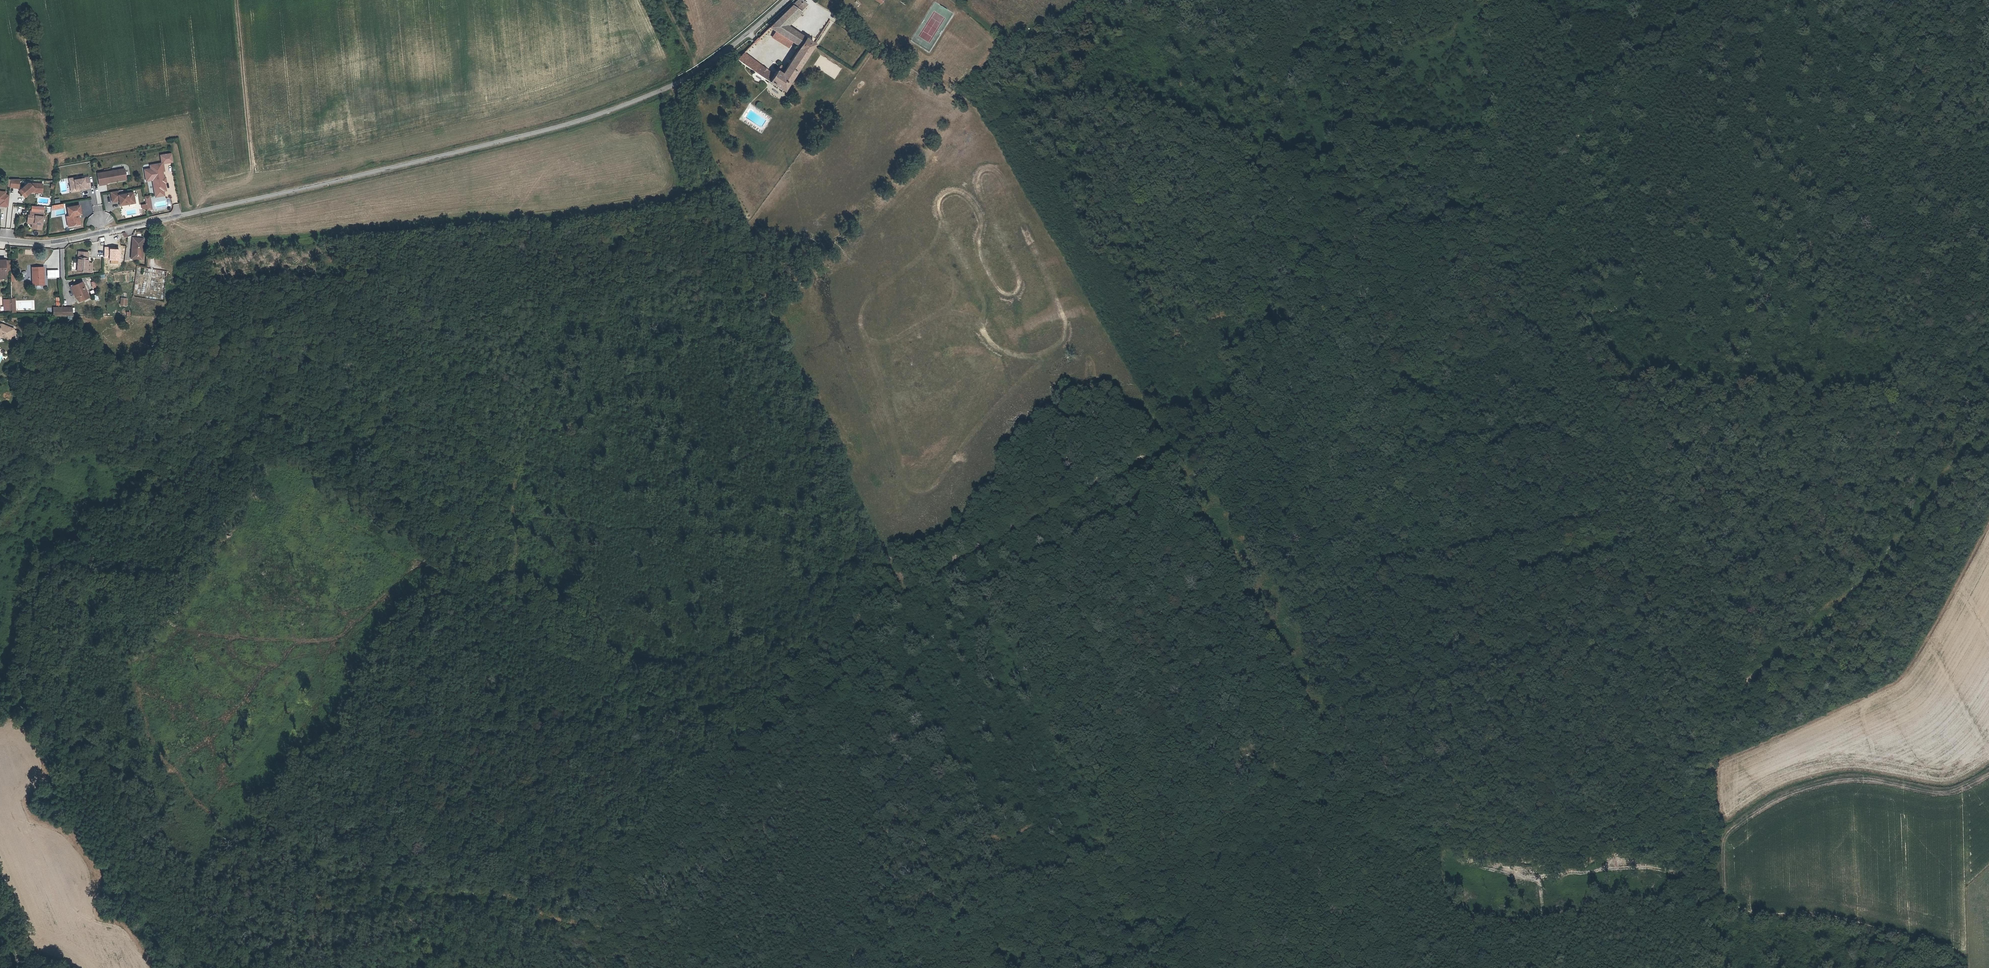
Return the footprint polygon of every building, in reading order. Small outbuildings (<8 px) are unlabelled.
[(739,58),(785,92),(786,90),(814,46),(816,44),(790,26),(812,3),(808,0),(802,0),(773,27),(800,47),(784,74),(778,70),(775,74),(747,51),(739,58)] [(898,7),(889,17),(897,24),(905,15),(898,7)] [(164,168),(155,169),(155,173),(146,174),(147,185),(154,184),(155,196),(164,195),(166,195),(165,187),(163,187),(163,183),(165,182),(164,176),(165,176),(164,168)] [(126,172),(99,176),(100,188),(108,187),(108,186),(117,184),(117,183),(120,183),(120,184),(127,183),(126,172)] [(85,180),(71,182),(72,191),(77,191),(77,192),(81,191),(87,190),(87,191),(92,190),(90,179),(85,180)] [(11,180),(10,188),(18,189),(19,180),(11,180)] [(28,184),(19,192),(23,196),(26,196),(31,192),(34,192),(35,193),(42,193),(42,189),(38,185),(28,184)] [(0,193),(0,205),(4,205),(4,207),(8,208),(9,196),(5,196),(1,196),(1,193),(0,193)] [(119,194),(112,195),(113,205),(120,204),(121,209),(125,208),(125,207),(130,206),(129,205),(135,204),(134,196),(119,198),(119,194)] [(142,211),(152,209),(150,195),(144,196),(145,204),(141,204),(142,211)] [(80,208),(68,209),(69,218),(67,218),(67,223),(69,222),(70,223),(71,228),(80,227),(79,220),(78,217),(81,217),(80,208)] [(124,209),(125,216),(137,215),(136,208),(124,209)] [(44,213),(30,212),(30,216),(28,216),(28,222),(35,223),(34,229),(42,230),(44,213)] [(136,239),(135,243),(138,246),(136,256),(134,255),(133,260),(142,261),(142,257),(145,258),(147,241),(136,239)] [(118,249),(115,248),(114,255),(123,258),(123,257),(124,252),(129,254),(130,252),(124,250),(121,250),(122,248),(119,247),(118,249)] [(88,254),(78,253),(76,271),(85,272),(88,254)] [(43,285),(43,267),(32,267),(32,285),(43,285)] [(47,278),(59,277),(59,269),(47,269),(47,278)] [(72,286),(71,284),(68,286),(73,298),(74,297),(76,301),(86,297),(80,282),(72,286)] [(71,307),(61,306),(61,314),(71,315),(71,307)] [(6,336),(9,328),(2,325),(1,328),(0,328),(0,334),(6,336)]
